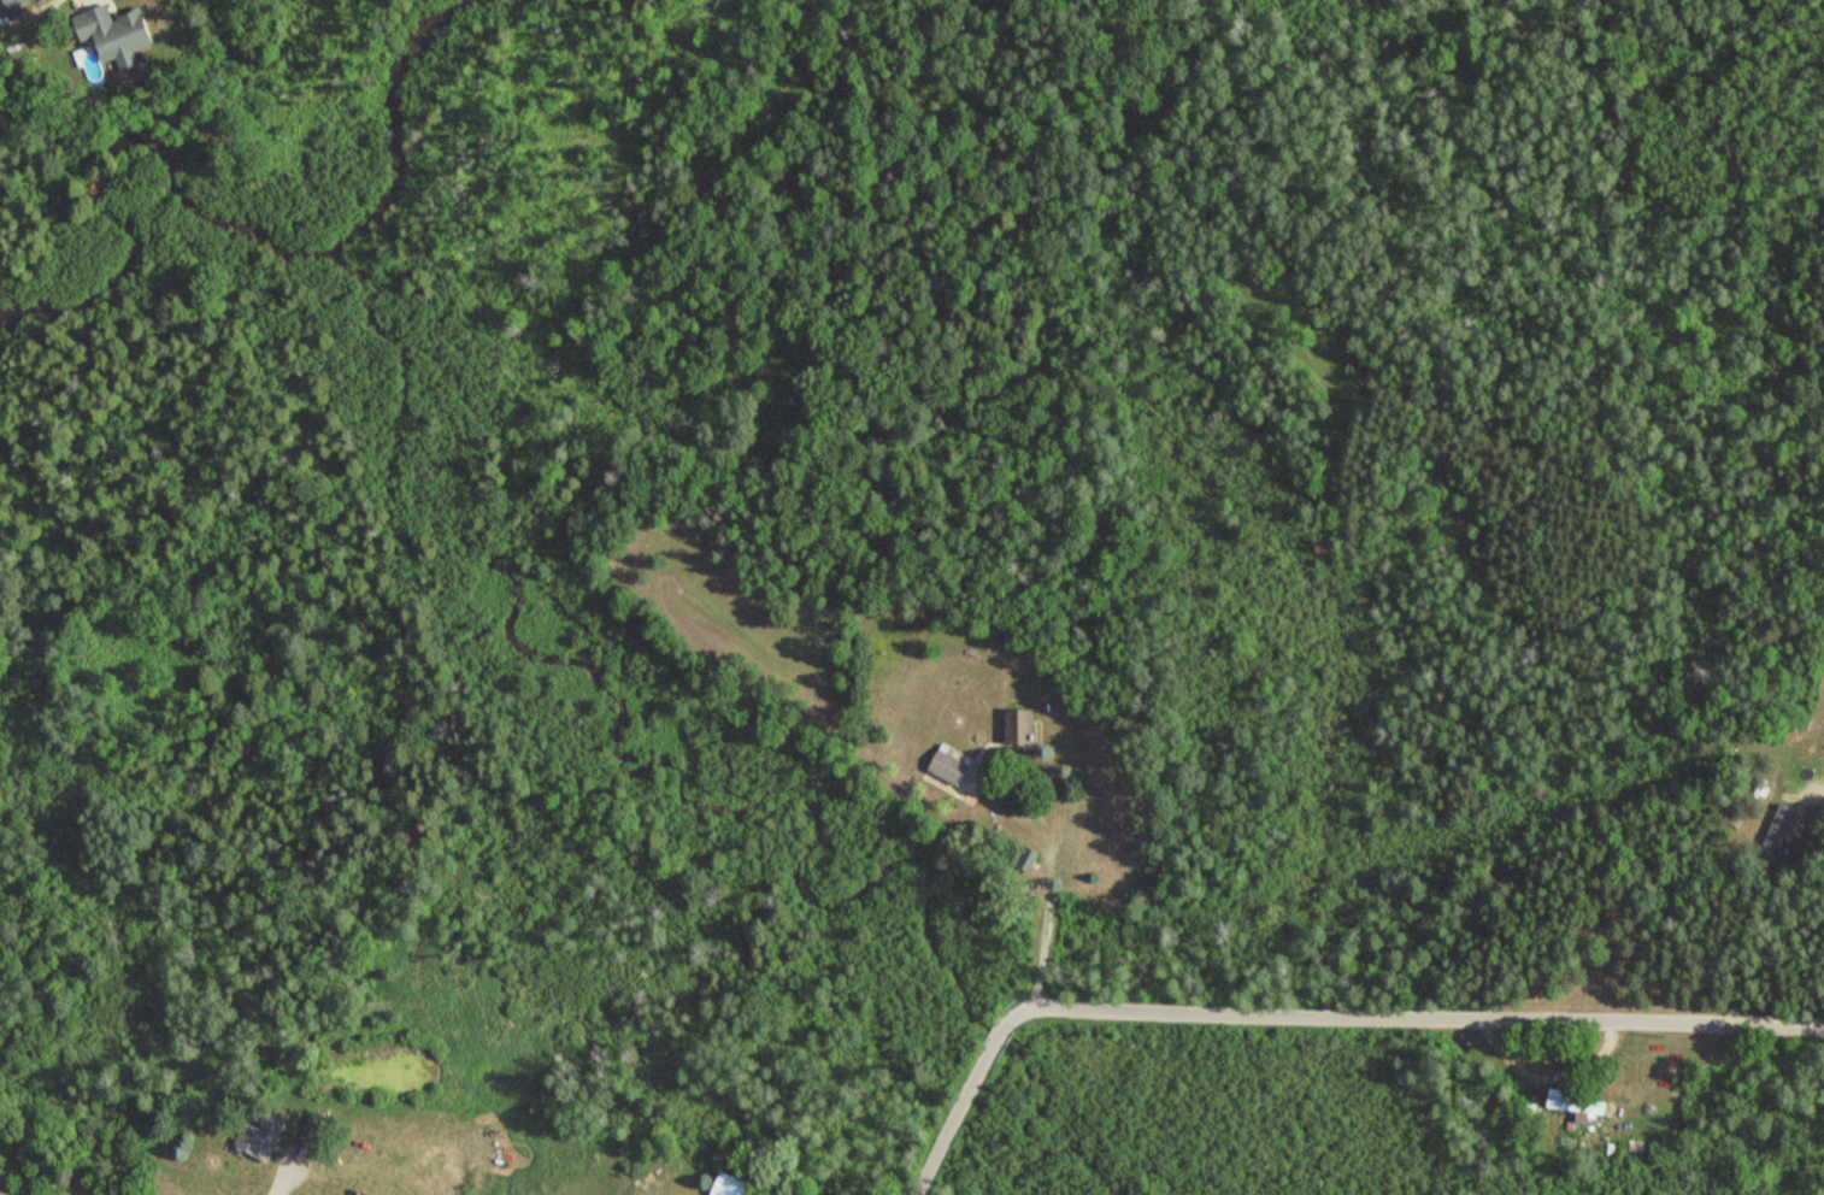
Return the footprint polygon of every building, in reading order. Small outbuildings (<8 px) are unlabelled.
[(102,37),(108,60),(121,57),(125,71),(142,67),(137,50),(158,44),(148,9),(115,18),(112,6),(77,15),(84,42),(102,37)] [(1037,709),(1009,709),(1009,747),(1037,747),(1037,709)] [(963,786),(974,758),(942,745),(931,773),(963,786)] [(1759,845),(1772,851),(1793,810),(1781,803),(1759,845)] [(1566,1089),(1550,1088),(1548,1111),(1607,1114),(1608,1097),(1566,1094),(1566,1089)] [(236,1146),(272,1162),(290,1122),(269,1113),(260,1133),(245,1126),(236,1146)] [(307,1130),(321,1137),(329,1121),(315,1114),(307,1130)] [(764,1191),(723,1171),(711,1194),(712,1194),(763,1194),(764,1191)]
